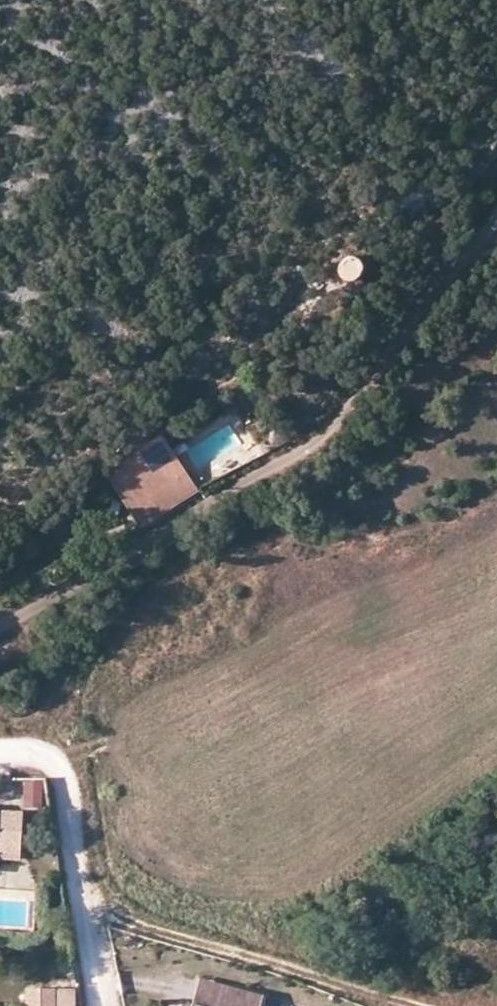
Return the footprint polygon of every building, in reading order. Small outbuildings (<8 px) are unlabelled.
[(362,253),(355,247),(346,246),(339,251),(335,259),(337,267),(344,273),(353,274),(360,269),(364,261),(362,253)] [(160,429),(101,469),(140,525),(198,484),(160,429)] [(42,776),(24,776),(24,804),(42,804),(42,776)] [(2,810),(3,855),(23,854),(22,809),(2,810)] [(241,987),(200,976),(193,1000),(216,1005),(236,1005),(241,987)] [(264,993),(241,987),(236,1005),(260,1005),(264,993)] [(52,990),(27,990),(27,1005),(53,1005),(52,990)] [(52,990),(53,1005),(74,1005),(74,990),(52,990)]
